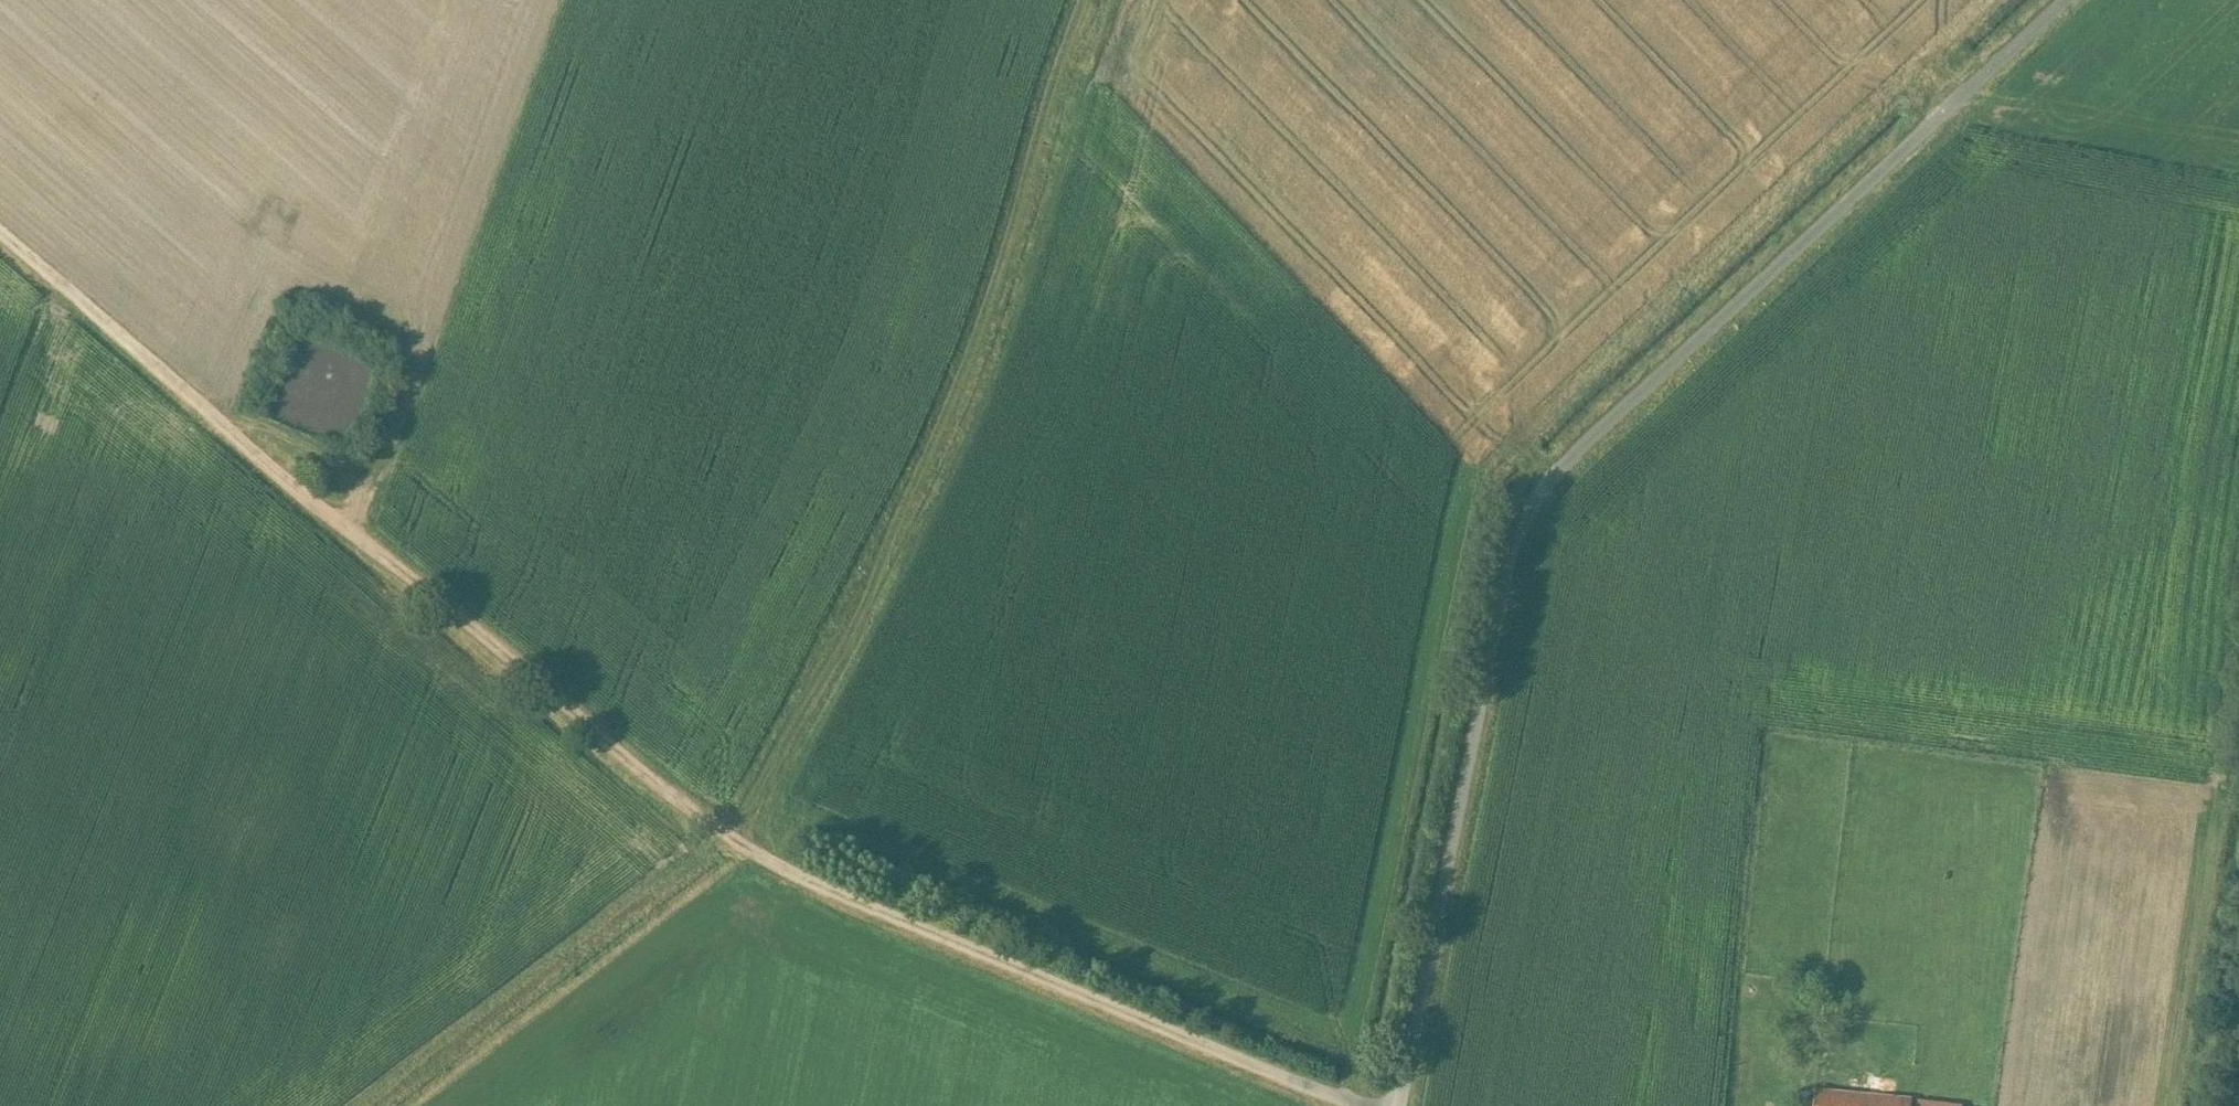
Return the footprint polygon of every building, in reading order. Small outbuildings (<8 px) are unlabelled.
[(1814,1091),(1813,1105),(1910,1105),(1911,1100),(1814,1091)]
